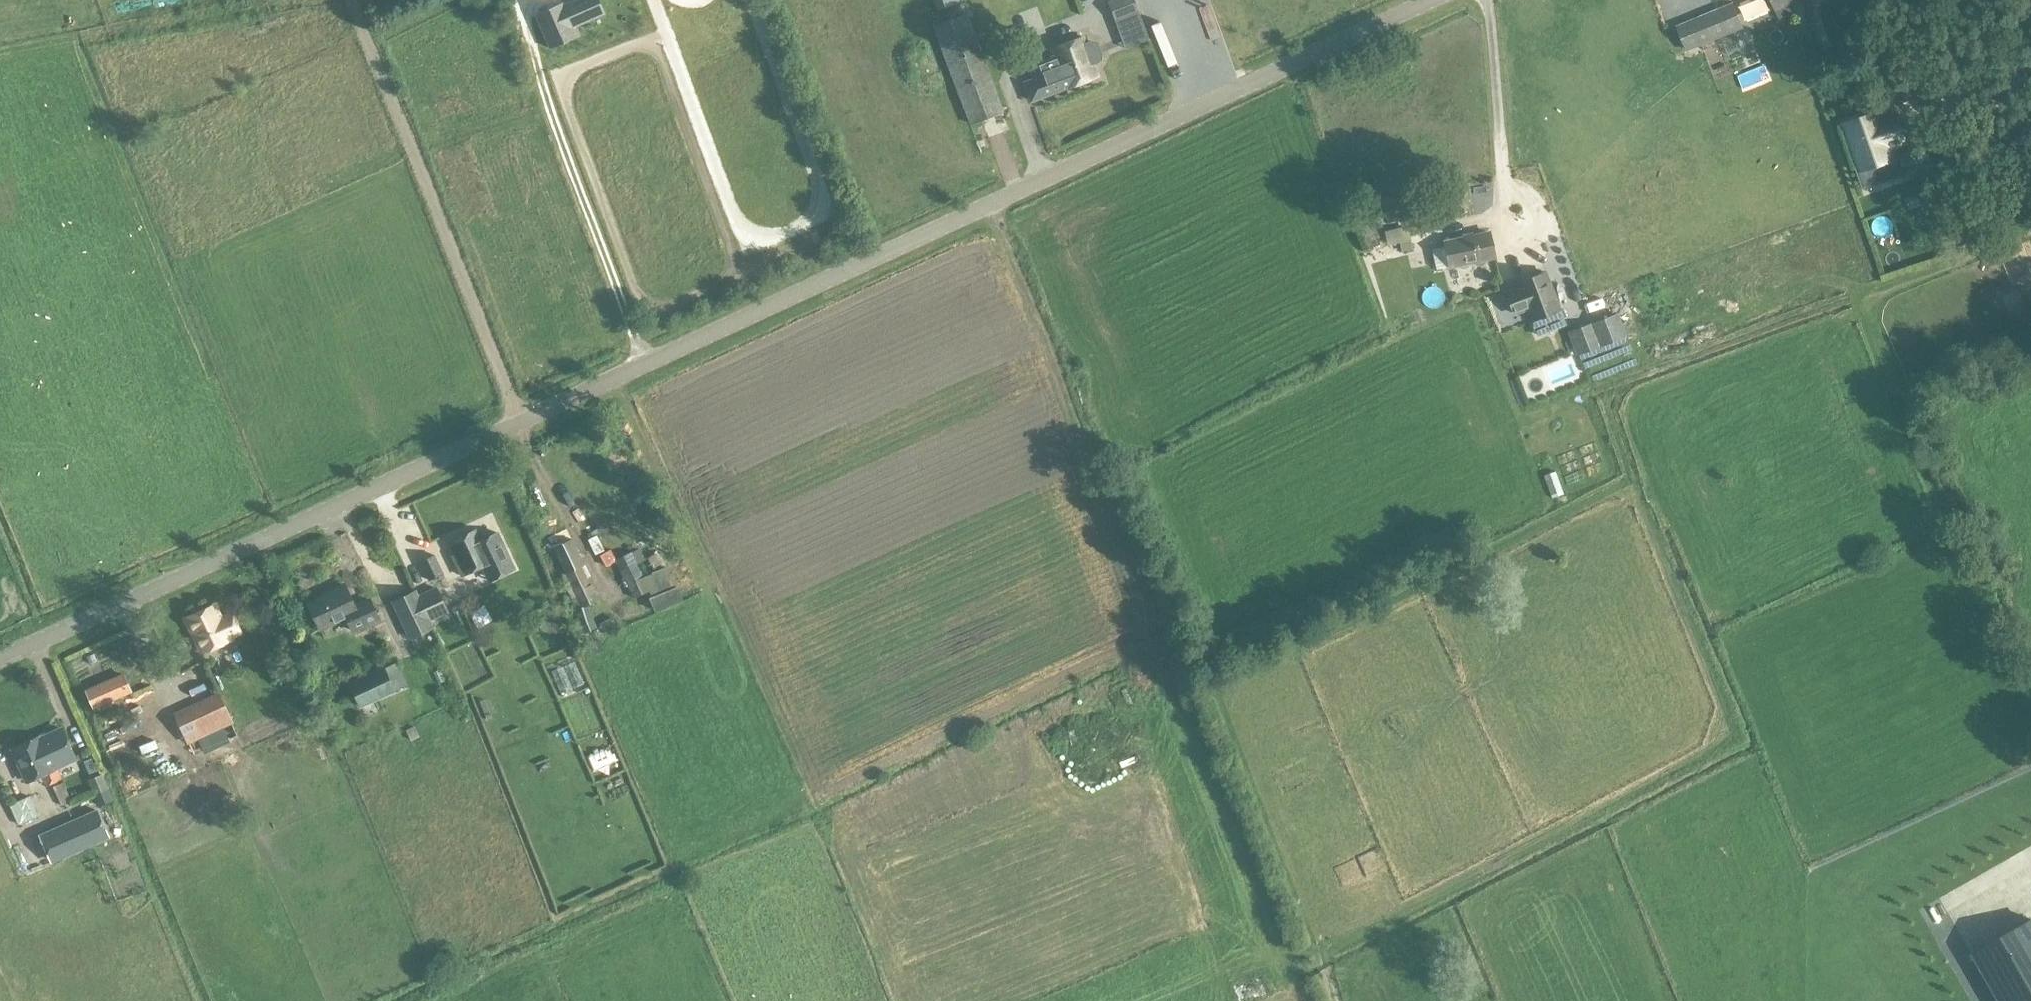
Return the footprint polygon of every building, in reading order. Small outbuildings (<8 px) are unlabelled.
[(599,0),(574,0),(537,15),(551,49),(581,36),(577,26),(605,14),(599,0)] [(1138,11),(1134,0),(1115,0),(1107,3),(1114,21),(1138,11)] [(1806,0),(1770,0),(1776,13),(1806,0)] [(937,8),(958,111),(990,104),(968,1),(937,8)] [(1687,52),(1744,29),(1733,3),(1676,26),(1687,52)] [(1032,101),(1069,87),(1097,77),(1084,40),(1056,51),(1057,54),(1029,64),(1034,78),(1024,81),(1032,101)] [(1907,145),(1898,121),(1883,126),(1880,115),(1849,126),(1865,173),(1896,162),(1892,150),(1907,145)] [(1380,196),(1402,193),(1400,182),(1378,186),(1380,196)] [(1387,224),(1425,216),(1421,193),(1383,200),(1387,224)] [(1489,232),(1444,242),(1449,267),(1495,257),(1489,232)] [(1393,271),(1392,289),(1404,289),(1404,272),(1393,271)] [(1518,283),(1519,288),(1506,293),(1514,314),(1527,309),(1531,320),(1559,310),(1545,273),(1518,283)] [(1576,356),(1626,337),(1617,314),(1567,332),(1576,356)] [(584,564),(571,539),(566,528),(547,538),(553,548),(565,573),(584,564)] [(462,576),(483,566),(490,581),(516,569),(499,533),(482,540),(477,530),(450,542),(456,554),(452,556),(462,576)] [(446,577),(435,554),(419,561),(429,581),(439,576),(440,579),(446,577)] [(633,556),(619,563),(635,599),(655,590),(656,594),(675,589),(672,576),(651,580),(650,576),(644,578),(633,556)] [(593,584),(584,564),(565,573),(582,608),(598,600),(591,585),(593,584)] [(345,584),(332,590),(333,592),(309,603),(321,630),(348,617),(354,631),(379,619),(370,599),(354,606),(345,584)] [(437,587),(418,596),(430,622),(449,612),(437,587)] [(430,622),(418,596),(415,590),(391,602),(410,640),(433,628),(430,622)] [(551,598),(536,605),(541,616),(557,609),(551,598)] [(215,606),(186,619),(201,653),(232,639),(231,638),(241,633),(232,613),(221,619),(215,606)] [(175,645),(164,649),(170,661),(180,656),(175,645)] [(385,667),(349,683),(360,709),(397,693),(395,690),(407,684),(401,671),(389,677),(385,667)] [(86,689),(94,708),(133,692),(125,673),(86,689)] [(188,739),(232,719),(220,694),(176,714),(177,715),(188,739)] [(62,727),(38,739),(13,750),(28,782),(48,773),(53,784),(62,780),(57,768),(77,760),(62,727)] [(102,774),(88,780),(99,807),(113,801),(102,774)] [(30,796),(10,805),(19,825),(39,816),(30,796)] [(109,837),(97,811),(43,836),(54,862),(109,837)] [(1353,845),(1361,863),(1378,856),(1370,838),(1353,845)] [(2001,1000),(2030,1000),(2030,918),(1973,951),(2001,1000)]
